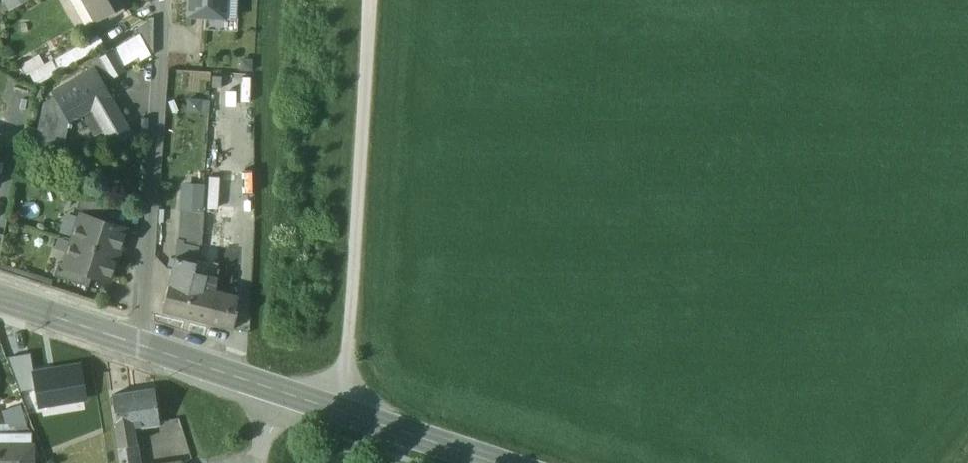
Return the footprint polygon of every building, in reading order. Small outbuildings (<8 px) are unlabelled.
[(27,0),(4,0),(7,8),(27,0)] [(91,3),(86,6),(96,22),(127,4),(125,0),(89,0),(91,3)] [(188,16),(224,18),(225,0),(189,0),(188,16)] [(224,18),(237,18),(238,0),(225,0),(224,18)] [(112,50),(122,67),(138,57),(140,61),(151,55),(139,35),(112,50)] [(112,50),(100,57),(112,78),(124,71),(122,67),(112,50)] [(111,96),(95,69),(53,93),(69,120),(92,107),(105,130),(104,130),(113,145),(132,134),(110,97),(111,96)] [(177,95),(194,96),(195,71),(177,70),(177,95)] [(114,208),(80,197),(76,208),(110,219),(114,208)] [(196,204),(185,203),(185,211),(195,212),(196,205),(196,204)] [(222,207),(208,206),(208,212),(207,232),(221,233),(222,218),(221,217),(222,207)] [(234,207),(222,207),(221,217),(222,218),(234,218),(234,207)] [(185,211),(179,210),(177,240),(182,241),(182,246),(200,247),(203,212),(195,212),(185,211)] [(126,229),(80,214),(72,240),(117,255),(126,229)] [(117,255),(72,240),(63,265),(63,266),(91,276),(109,281),(117,255)] [(240,249),(220,246),(217,264),(214,291),(207,323),(233,329),(237,311),(234,311),(238,297),(236,296),(240,249)] [(196,262),(175,257),(162,312),(207,323),(214,291),(202,288),(206,274),(194,272),(196,262)] [(91,276),(63,266),(63,265),(58,264),(54,276),(88,287),(91,276)] [(154,389),(112,395),(117,426),(117,429),(129,427),(159,423),(154,389)] [(0,406),(1,425),(25,424),(25,406),(0,406)] [(117,429),(117,426),(115,426),(121,462),(136,462),(132,442),(131,442),(129,427),(117,429)] [(0,433),(0,447),(32,447),(32,433),(0,433)] [(32,447),(0,447),(0,462),(32,462),(32,447)]
